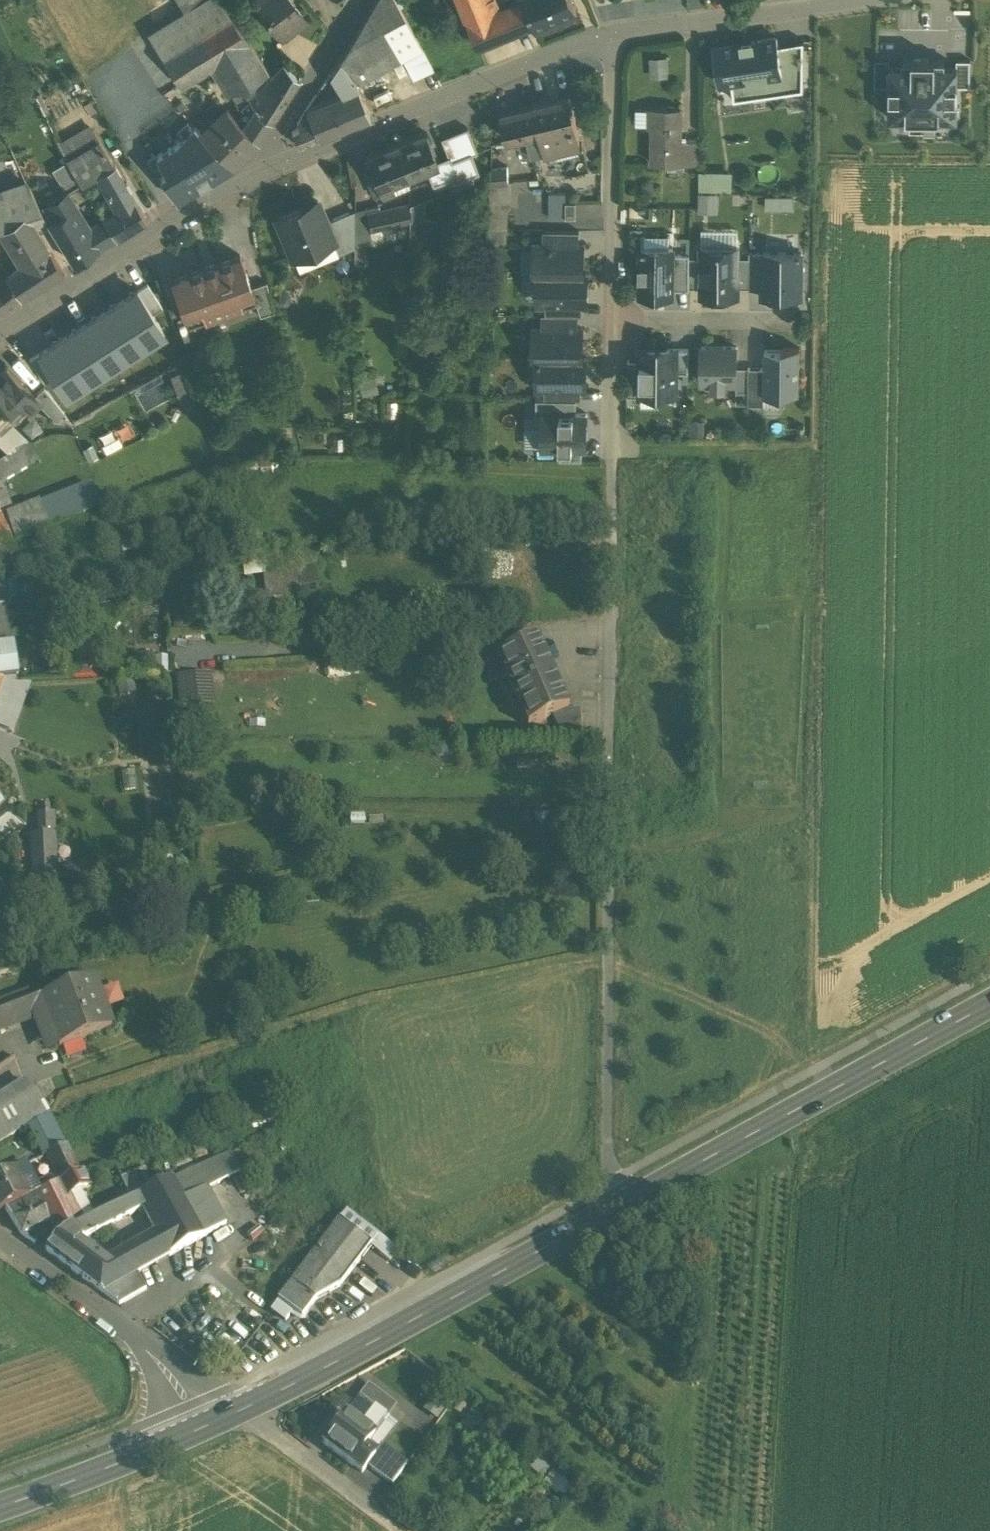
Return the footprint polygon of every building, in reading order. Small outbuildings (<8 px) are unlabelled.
[(148,35),(164,58),(229,13),(220,0),(203,0),(184,12),(148,35)] [(184,12),(197,0),(177,0),(184,12)] [(253,1),(282,38),(306,19),(291,0),(255,0),(253,1)] [(340,59),(357,81),(401,57),(421,46),(396,0),(376,0),(340,59)] [(479,47),(512,33),(501,7),(498,0),(460,0),(479,47)] [(501,7),(512,33),(536,24),(526,0),(518,0),(501,7)] [(536,24),(537,25),(577,9),(574,0),(526,0),(536,24)] [(229,13),(164,58),(179,82),(208,64),(248,39),(229,13)] [(777,37),(753,41),(752,40),(713,46),(715,59),(716,59),(719,83),(747,79),(750,97),(785,92),(778,44),(777,37)] [(248,39),(208,64),(230,92),(248,82),(269,71),(248,39)] [(804,40),(778,44),(785,92),(804,89),(804,40)] [(421,46),(401,57),(413,79),(433,67),(421,46)] [(651,59),(652,78),(669,76),(668,58),(651,59)] [(357,81),(340,59),(330,73),(344,93),(357,89),(354,82),(357,81)] [(890,60),(876,60),(876,85),(890,85),(890,65),(890,60)] [(903,65),(890,65),(890,85),(890,117),(957,118),(958,87),(958,67),(945,67),(945,60),(903,60),(903,65)] [(971,61),(958,60),(958,67),(958,87),(970,87),(971,61)] [(273,76),(255,93),(249,98),(259,108),(257,111),(271,120),(299,77),(284,63),(273,76)] [(248,82),(230,92),(240,106),(249,98),(255,93),(248,82)] [(332,98),(344,126),(369,116),(357,89),(344,93),(332,98)] [(569,97),(534,105),(540,133),(545,151),(580,143),(569,97)] [(259,108),(249,98),(240,106),(253,117),(266,129),(271,120),(257,111),(259,108)] [(332,98),(306,109),(319,136),(344,126),(332,98)] [(534,106),(503,113),(509,140),(529,136),(540,133),(534,106)] [(681,107),(650,107),(650,126),(652,126),(652,163),(698,164),(699,140),(686,140),(686,145),(681,145),(681,107)] [(245,128),(225,108),(201,133),(234,165),(258,141),(266,129),(253,117),(245,128)] [(306,109),(297,124),(299,128),(292,132),(298,145),(319,136),(306,109)] [(58,142),(67,160),(79,153),(100,140),(90,124),(58,142)] [(448,156),(450,162),(471,154),(477,151),(468,127),(440,138),(448,156)] [(196,128),(149,159),(158,174),(159,173),(177,200),(234,165),(201,133),(196,128)] [(425,132),(396,144),(409,175),(426,168),(438,164),(437,161),(425,132)] [(545,151),(540,133),(529,136),(533,154),(545,151)] [(100,140),(79,153),(94,175),(98,173),(114,163),(100,140)] [(396,144),(366,156),(372,169),(366,172),(369,180),(375,178),(381,193),(394,188),(391,182),(409,175),(396,144)] [(79,153),(67,160),(81,183),(94,175),(79,153)] [(453,183),(479,173),(471,154),(450,162),(448,156),(437,161),(438,164),(426,168),(433,186),(451,178),(453,183)] [(81,183),(67,160),(39,177),(53,199),(65,192),(65,193),(81,183)] [(135,199),(114,163),(98,173),(119,208),(135,199)] [(508,167),(490,169),(490,184),(509,182),(508,167)] [(701,171),(700,191),(732,191),(733,172),(701,171)] [(375,178),(369,180),(368,180),(374,196),(381,193),(375,178)] [(427,183),(409,189),(409,204),(410,204),(410,203),(424,198),(424,199),(432,196),(427,183)] [(2,227),(10,244),(35,227),(33,225),(44,218),(28,186),(0,195),(0,227),(2,227)] [(53,199),(46,204),(54,218),(48,222),(73,263),(99,247),(86,226),(65,193),(65,192),(53,199)] [(565,194),(549,194),(549,218),(566,218),(566,202),(565,194)] [(719,194),(701,194),(701,213),(719,213),(719,194)] [(766,196),(766,209),(794,210),(794,197),(766,196)] [(424,198),(410,203),(410,204),(409,220),(409,233),(409,243),(430,244),(430,216),(423,216),(424,199),(424,198)] [(119,208),(103,217),(115,237),(146,217),(135,199),(119,208)] [(318,201),(277,218),(293,257),(333,241),(334,241),(326,222),(318,201)] [(576,203),(566,202),(566,218),(576,218),(576,203)] [(368,213),(367,213),(371,229),(395,224),(409,221),(409,220),(410,204),(409,204),(368,213)] [(507,207),(490,207),(489,230),(506,230),(507,207)] [(354,210),(326,222),(334,241),(333,241),(338,253),(354,246),(354,210)] [(367,210),(355,210),(355,232),(371,229),(367,213),(368,213),(367,210)] [(115,237),(103,217),(86,226),(99,247),(115,237)] [(409,221),(395,224),(395,235),(409,233),(409,221)] [(35,227),(10,244),(23,265),(6,276),(11,283),(20,298),(63,271),(35,227)] [(579,231),(543,231),(543,243),(579,243),(579,231)] [(543,243),(535,243),(535,274),(539,274),(539,273),(583,273),(583,272),(583,243),(579,243),(543,243)] [(738,295),(738,287),(738,257),(738,248),(702,247),(702,257),(702,287),(702,296),(738,295)] [(672,290),(673,254),(673,248),(642,248),(641,295),(673,295),(672,290)] [(762,288),(764,288),(765,252),(750,252),(750,258),(749,288),(762,288)] [(765,252),(764,288),(762,288),(762,296),(801,296),(801,252),(765,252)] [(690,287),(690,257),(690,254),(673,254),(672,290),(690,290),(690,287)] [(240,255),(171,279),(187,323),(254,299),(255,299),(251,288),(240,255)] [(702,287),(702,257),(690,257),(690,287),(702,287)] [(738,287),(749,288),(750,258),(738,257),(738,287)] [(1,289),(11,283),(6,276),(0,264),(0,288),(1,289)] [(583,273),(539,273),(539,274),(538,303),(546,303),(582,304),(586,304),(587,272),(583,272),(583,273)] [(0,288),(0,311),(20,298),(11,283),(1,289),(0,288)] [(267,283),(251,288),(255,299),(254,299),(260,317),(273,313),(267,283)] [(137,292),(152,316),(163,309),(148,286),(137,292)] [(145,347),(164,334),(152,316),(137,292),(118,305),(145,347)] [(582,304),(546,303),(546,315),(578,316),(582,316),(582,304)] [(125,359),(145,347),(118,305),(98,317),(125,359)] [(578,316),(546,315),(542,315),(542,327),(578,328),(578,316)] [(106,372),(125,359),(98,317),(79,330),(106,372)] [(542,327),(534,327),(534,358),(538,358),(538,357),(582,358),(582,357),(582,328),(578,328),(542,327)] [(86,384),(106,372),(79,330),(59,342),(86,384)] [(67,397),(86,384),(59,342),(40,355),(55,378),(67,397)] [(640,347),(640,361),(640,391),(642,391),(659,391),(659,394),(677,395),(677,373),(689,373),(689,350),(661,350),(661,347),(640,347)] [(737,348),(702,347),(702,382),(713,383),(713,389),(724,389),(725,383),(737,383),(736,369),(737,348)] [(764,351),(764,369),(764,395),(783,396),(783,393),(800,393),(800,349),(782,348),(781,351),(764,351)] [(45,384),(55,378),(40,355),(30,361),(45,384)] [(582,358),(538,357),(538,358),(537,388),(545,388),(581,388),(585,388),(586,357),(582,357),(582,358)] [(640,361),(628,361),(627,397),(641,397),(642,391),(640,391),(640,361)] [(5,366),(0,372),(0,417),(5,422),(10,427),(11,426),(17,426),(28,415),(28,409),(36,401),(38,398),(35,395),(5,366)] [(169,373),(179,399),(194,394),(184,367),(169,373)] [(748,369),(736,369),(737,383),(736,405),(748,404),(748,369)] [(764,369),(748,369),(748,404),(764,405),(764,395),(764,369)] [(64,414),(44,387),(35,395),(38,398),(36,401),(55,421),(64,414)] [(581,388),(545,388),(545,400),(577,400),(581,400),(581,388)] [(577,413),(577,400),(545,400),(536,400),(536,415),(542,416),(542,414),(572,415),(572,413),(577,413)] [(577,413),(572,413),(572,415),(542,414),(542,416),(542,448),(560,448),(560,460),(582,460),(582,448),(585,449),(585,430),(587,430),(587,413),(577,413)] [(30,439),(42,428),(34,419),(22,431),(30,439)] [(5,422),(0,428),(0,438),(2,440),(0,442),(0,453),(6,458),(19,451),(29,446),(10,427),(5,422)] [(29,446),(19,451),(28,467),(39,462),(29,446)] [(0,462),(0,482),(1,482),(28,467),(19,451),(6,458),(0,462)] [(89,483),(4,514),(13,541),(98,507),(97,505),(89,483)] [(13,541),(4,514),(0,504),(0,546),(13,541)] [(20,558),(13,541),(0,546),(0,565),(20,558)] [(268,600),(316,595),(315,585),(319,585),(314,545),(296,547),(296,553),(243,559),(245,577),(264,575),(268,600)] [(0,606),(0,640),(11,639),(7,605),(0,606)] [(568,708),(538,639),(497,657),(528,726),(553,715),(568,708)] [(0,647),(0,680),(4,679),(18,677),(14,646),(0,647)] [(179,683),(184,708),(214,703),(209,677),(179,683)] [(568,708),(553,715),(558,726),(558,739),(582,739),(582,710),(569,710),(568,708)] [(0,810),(0,818),(11,810),(6,805),(0,810)] [(54,813),(40,814),(41,836),(34,836),(36,881),(56,880),(54,813)] [(0,913),(0,934),(12,932),(8,912),(0,913)] [(93,979),(41,998),(47,1015),(59,1046),(110,1026),(93,979)] [(41,998),(4,1012),(10,1027),(9,1027),(10,1030),(47,1015),(41,998)] [(9,1027),(10,1027),(4,1012),(0,1014),(0,1031),(9,1027)] [(0,1096),(0,1144),(27,1127),(50,1114),(26,1080),(0,1096)] [(47,1153),(65,1144),(50,1114),(27,1127),(42,1156),(47,1153)] [(79,1172),(65,1144),(47,1153),(57,1173),(61,1181),(79,1172)] [(210,1162),(196,1168),(207,1188),(220,1181),(210,1162)] [(26,1164),(13,1170),(19,1182),(32,1176),(26,1164)] [(144,1168),(122,1178),(130,1195),(152,1184),(144,1168)] [(196,1168),(173,1179),(204,1236),(226,1223),(207,1188),(196,1168)] [(0,1177),(0,1212),(5,1209),(27,1198),(23,1190),(19,1182),(13,1170),(0,1177)] [(61,1181),(50,1186),(57,1199),(69,1192),(70,1194),(89,1184),(83,1172),(81,1173),(80,1172),(79,1172),(61,1181)] [(57,1173),(37,1183),(41,1191),(50,1186),(61,1181),(57,1173)] [(32,1176),(19,1182),(23,1190),(36,1184),(32,1176)] [(204,1236),(173,1179),(137,1197),(142,1207),(156,1232),(169,1255),(204,1236)] [(36,1184),(23,1190),(27,1198),(35,1194),(41,1191),(37,1183),(36,1184)] [(41,1191),(35,1194),(49,1221),(57,1217),(64,1232),(84,1222),(70,1194),(69,1192),(57,1199),(50,1186),(41,1191)] [(27,1198),(5,1209),(22,1235),(22,1234),(34,1244),(36,1242),(34,1241),(45,1228),(43,1223),(49,1221),(35,1194),(27,1198)] [(137,1197),(95,1217),(102,1229),(142,1207),(137,1197)] [(339,1221),(271,1311),(285,1322),(292,1312),(301,1319),(315,1300),(340,1286),(371,1245),(391,1260),(398,1251),(347,1211),(339,1221)] [(64,1232),(63,1233),(46,1250),(78,1274),(93,1254),(79,1244),(81,1241),(102,1229),(95,1217),(84,1222),(64,1232)] [(156,1232),(118,1256),(131,1277),(137,1274),(169,1255),(156,1232)] [(118,1256),(105,1264),(93,1254),(78,1274),(103,1293),(131,1277),(118,1256)] [(131,1277),(103,1293),(120,1303),(146,1289),(137,1274),(131,1277)] [(396,1405),(368,1385),(358,1398),(374,1410),(386,1419),(396,1405)] [(374,1410),(362,1425),(374,1435),(386,1419),(374,1410)] [(362,1425),(346,1414),(324,1444),(351,1465),(364,1447),(374,1435),(362,1425)] [(382,1445),(375,1455),(366,1466),(392,1485),(407,1464),(382,1445)] [(375,1455),(364,1447),(351,1465),(362,1472),(366,1466),(375,1455)]
